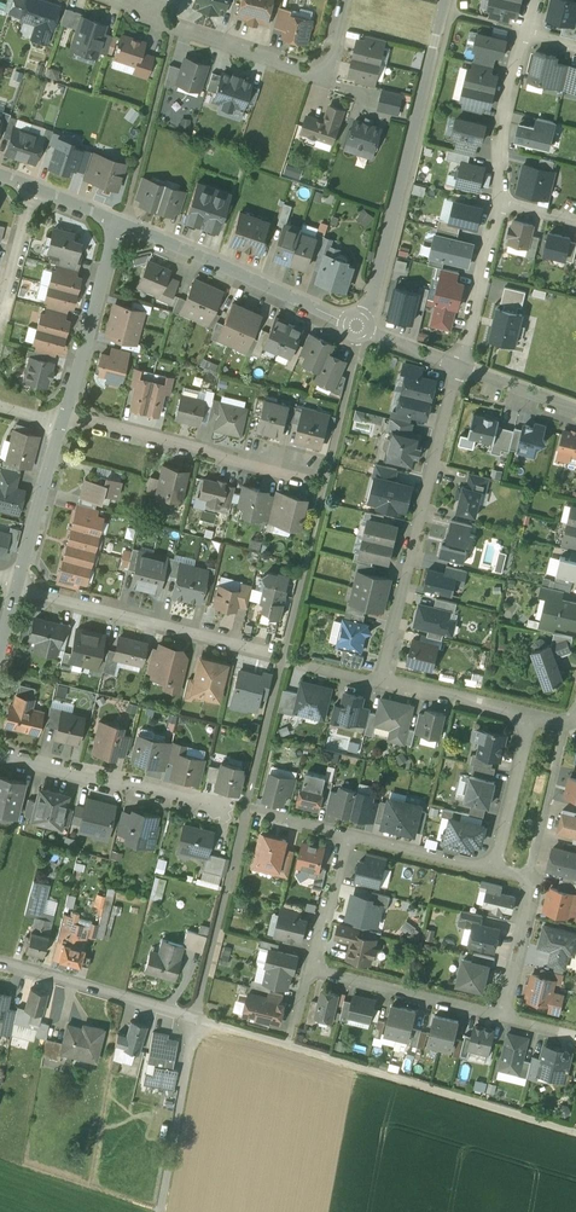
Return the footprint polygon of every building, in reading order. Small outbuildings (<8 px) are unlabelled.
[(8,12),(22,17),(28,0),(12,0),(8,12)] [(41,0),(28,0),(22,17),(22,18),(38,24),(50,28),(51,28),(59,6),(41,0)] [(193,5),(199,7),(198,8),(208,11),(210,0),(194,0),(193,5)] [(208,11),(217,13),(217,11),(223,13),(226,0),(210,0),(208,11)] [(237,16),(248,19),(247,22),(256,24),(256,21),(268,23),(273,0),(241,0),(237,16)] [(488,9),(491,10),(510,14),(517,16),(521,0),(490,0),(488,9)] [(572,0),(553,0),(548,18),(563,22),(573,24),(575,11),(575,1),(572,0)] [(274,27),(286,30),(290,15),(292,9),(288,8),(279,6),(274,27)] [(83,14),(66,8),(60,23),(77,29),(82,16),(82,17),(83,14)] [(510,14),(491,10),(490,17),(508,22),(510,14)] [(290,15),(286,30),(284,37),(305,42),(309,28),(312,26),(310,23),(311,20),(290,15)] [(82,17),(82,16),(77,29),(71,48),(90,54),(91,51),(90,51),(91,49),(97,51),(103,33),(100,31),(102,23),(82,17)] [(563,22),(560,34),(575,38),(575,24),(573,24),(563,22)] [(38,24),(33,38),(45,42),(50,28),(38,24)] [(506,39),(478,32),(474,49),(477,50),(495,54),(502,56),(506,39)] [(112,36),(103,33),(97,51),(106,54),(112,36)] [(144,42),(122,34),(118,44),(117,44),(116,47),(117,48),(114,57),(127,61),(136,65),(137,65),(141,52),(144,42)] [(385,39),(367,35),(365,42),(366,42),(383,47),(385,39)] [(383,47),(366,42),(365,42),(358,40),(354,57),(379,63),(383,47)] [(495,54),(477,50),(474,61),(492,65),(495,54)] [(529,79),(549,84),(555,62),(557,56),(536,51),(529,79)] [(153,56),(141,52),(137,65),(136,65),(133,73),(146,77),(153,56)] [(114,57),(111,66),(124,70),(127,61),(114,57)] [(379,63),(354,57),(350,73),(358,75),(375,79),(379,63)] [(207,65),(185,58),(182,68),(177,83),(178,84),(198,90),(207,65)] [(492,65),(474,61),(472,69),(490,73),(492,65)] [(570,66),(555,62),(549,84),(564,88),(570,66)] [(182,68),(169,64),(164,85),(176,89),(178,84),(177,83),(182,68)] [(575,91),(575,67),(570,66),(564,88),(575,91)] [(472,69),(469,68),(465,84),(494,91),(497,75),(490,73),(472,69)] [(221,75),(212,72),(206,89),(216,92),(221,75)] [(232,76),(222,73),(221,75),(216,92),(213,100),(223,103),(222,106),(231,109),(232,106),(242,110),(244,102),(250,84),(251,82),(241,79),(242,77),(233,74),(232,76)] [(375,79),(358,75),(356,82),(374,86),(375,79)] [(259,88),(250,84),(244,102),(253,105),(259,88)] [(494,91),(465,84),(461,99),(465,100),(483,104),(490,106),(494,91)] [(402,93),(383,89),(378,110),(397,114),(402,93)] [(483,104),(465,100),(463,108),(481,112),(483,104)] [(343,110),(330,106),(324,121),(338,126),(343,110)] [(137,114),(132,108),(126,114),(132,119),(137,114)] [(0,121),(0,133),(3,134),(9,116),(10,114),(3,111),(0,118),(1,118),(0,121)] [(3,136),(10,139),(14,128),(17,119),(9,116),(3,134),(3,136)] [(324,121),(307,116),(302,132),(309,134),(308,137),(309,140),(313,141),(316,140),(317,137),(332,142),(338,126),(324,121)] [(555,122),(538,117),(535,127),(553,131),(555,122)] [(485,125),(457,118),(452,135),(459,136),(477,141),(481,142),(485,125)] [(31,123),(17,119),(14,128),(28,132),(31,123)] [(381,128),(355,120),(345,150),(355,153),(357,146),(373,152),(377,149),(379,145),(377,140),(381,128)] [(45,128),(31,123),(28,132),(42,137),(45,128)] [(535,127),(520,123),(516,139),(549,148),(553,131),(535,127)] [(28,132),(14,128),(10,139),(5,153),(20,158),(28,132)] [(43,137),(39,149),(46,151),(53,131),(45,128),(42,137),(43,137)] [(28,132),(20,158),(35,163),(39,149),(43,137),(42,137),(28,132)] [(59,135),(53,133),(49,144),(55,146),(58,138),(59,135)] [(477,141),(459,136),(456,151),(470,155),(474,155),(477,141)] [(75,169),(81,149),(71,146),(72,143),(58,138),(55,146),(49,167),(68,173),(70,167),(75,169)] [(75,169),(85,172),(92,152),(82,149),(81,149),(75,169)] [(456,151),(449,149),(447,158),(461,162),(468,163),(470,155),(456,151)] [(92,153),(83,178),(101,184),(102,181),(93,178),(94,176),(100,161),(101,161),(102,156),(92,153)] [(118,162),(102,156),(101,161),(100,161),(94,176),(93,178),(102,181),(101,184),(116,189),(123,167),(120,166),(118,162)] [(554,161),(540,158),(538,167),(552,171),(554,161)] [(468,163),(461,162),(460,169),(457,168),(455,177),(458,177),(456,185),(479,191),(485,167),(468,163)] [(296,178),(299,168),(286,164),(283,175),(296,178)] [(538,167),(524,164),(517,192),(539,197),(548,199),(555,171),(552,171),(538,167)] [(149,180),(142,178),(135,198),(142,200),(149,180)] [(164,185),(149,180),(142,200),(140,204),(156,210),(164,185)] [(229,193),(197,182),(185,219),(217,230),(229,193)] [(413,192),(424,194),(425,185),(414,183),(413,192)] [(179,190),(164,185),(156,210),(171,215),(173,211),(172,210),(179,190)] [(186,192),(179,190),(172,210),(173,211),(179,213),(186,192)] [(548,199),(539,197),(537,204),(548,207),(550,199),(548,199)] [(482,207),(455,200),(450,221),(460,224),(477,228),(482,207)] [(284,203),(278,223),(285,226),(286,223),(292,205),(284,203)] [(373,218),(365,210),(358,217),(366,225),(373,218)] [(269,222),(240,212),(229,243),(244,247),(244,248),(250,250),(259,253),(269,222)] [(460,224),(450,221),(439,218),(437,227),(458,232),(460,224)] [(533,224),(514,220),(512,227),(510,226),(507,235),(510,236),(509,243),(527,247),(531,235),(533,224)] [(286,223),(285,226),(274,257),(290,262),(300,232),(302,228),(286,223)] [(73,233),(63,230),(61,228),(57,227),(55,228),(54,228),(49,246),(53,252),(55,252),(61,254),(61,253),(66,254),(67,251),(82,255),(78,254),(81,243),(72,240),(73,233)] [(458,232),(437,227),(435,235),(438,236),(438,235),(457,239),(458,232)] [(315,237),(300,232),(290,262),(306,268),(311,252),(316,238),(315,237)] [(570,237),(549,232),(544,253),(565,258),(569,241),(570,237)] [(325,235),(316,233),(315,237),(316,238),(311,252),(318,255),(321,246),(325,235)] [(457,239),(438,235),(438,236),(436,245),(433,244),(430,256),(444,259),(468,265),(473,243),(457,239)] [(539,237),(531,235),(527,247),(526,256),(534,258),(539,237)] [(569,241),(565,258),(565,259),(573,261),(575,249),(575,242),(569,241)] [(318,255),(314,267),(321,269),(326,254),(327,254),(329,249),(321,246),(318,255)] [(82,255),(67,251),(66,254),(61,253),(61,254),(60,257),(58,264),(78,269),(82,255)] [(327,254),(326,254),(321,269),(318,280),(328,284),(331,282),(335,283),(336,287),(345,289),(350,275),(352,273),(353,270),(353,267),(347,264),(348,261),(345,256),(339,254),(334,256),(327,254)] [(51,263),(58,264),(60,257),(54,255),(53,255),(51,263)] [(444,259),(430,256),(428,264),(437,266),(442,268),(444,259)] [(397,260),(396,268),(405,269),(406,261),(397,260)] [(169,271),(148,262),(141,281),(151,285),(149,289),(158,294),(159,294),(166,279),(169,271)] [(78,269),(58,264),(57,271),(76,277),(78,269)] [(442,268),(437,266),(434,278),(442,280),(442,279),(456,282),(459,272),(442,268)] [(57,271),(53,270),(49,285),(77,292),(80,278),(76,277),(57,271)] [(177,283),(166,279),(159,294),(158,294),(156,298),(169,304),(177,283)] [(456,282),(442,279),(442,280),(441,286),(439,285),(436,295),(438,295),(432,321),(451,326),(455,307),(457,308),(463,284),(456,282)] [(186,300),(181,309),(182,309),(180,314),(192,321),(208,286),(195,280),(186,300)] [(77,292),(49,285),(45,300),(49,301),(68,306),(73,307),(77,292)] [(208,286),(192,321),(205,326),(208,320),(208,321),(212,311),(221,292),(208,286)] [(419,293),(395,287),(388,316),(412,322),(416,307),(419,293)] [(419,293),(416,307),(425,309),(429,289),(420,287),(419,293)] [(526,293),(505,288),(501,304),(506,305),(505,310),(517,313),(518,307),(522,308),(526,293)] [(186,300),(178,296),(172,311),(180,314),(182,309),(181,309),(186,300)] [(68,306),(49,301),(47,308),(66,313),(68,306)] [(152,306),(133,301),(131,308),(143,311),(143,312),(150,314),(152,306)] [(243,308),(232,303),(223,324),(217,336),(218,337),(244,349),(245,349),(251,337),(260,316),(250,311),(250,310),(244,307),(243,308)] [(131,308),(116,304),(111,320),(139,327),(143,312),(143,311),(131,308)] [(66,313),(47,308),(45,315),(65,320),(66,313)] [(505,310),(498,309),(490,339),(514,345),(522,314),(517,313),(505,310)] [(219,315),(212,311),(208,321),(208,320),(205,326),(213,329),(216,321),(219,315)] [(45,315),(41,314),(37,328),(65,335),(69,321),(45,315)] [(290,324),(275,317),(268,332),(263,344),(264,345),(278,351),(290,324)] [(139,327),(111,320),(107,336),(123,340),(135,343),(135,342),(139,327)] [(223,324),(216,321),(213,329),(209,337),(216,341),(218,337),(217,336),(223,324)] [(290,324),(278,351),(279,352),(280,350),(290,355),(291,355),(297,343),(303,330),(290,324)] [(65,335),(37,328),(34,342),(38,344),(57,349),(62,350),(65,335)] [(257,340),(251,353),(259,356),(264,345),(263,344),(268,332),(262,329),(257,340)] [(303,346),(300,352),(308,355),(315,339),(308,336),(303,346)] [(251,337),(245,349),(244,349),(243,353),(250,356),(251,353),(257,340),(251,337)] [(308,355),(306,359),(314,362),(312,367),(321,371),(328,356),(329,354),(333,345),(316,337),(315,339),(308,355)] [(135,343),(123,340),(121,347),(140,352),(142,344),(135,342),(135,343)] [(297,343),(291,355),(290,355),(285,366),(292,369),(300,352),(303,346),(297,343)] [(57,349),(38,344),(36,351),(49,355),(55,356),(57,349)] [(129,353),(112,348),(110,356),(127,360),(129,353)] [(36,351),(28,349),(26,356),(31,357),(47,361),(49,355),(36,351)] [(110,356),(102,354),(99,364),(101,364),(99,373),(108,375),(106,383),(118,386),(120,379),(122,379),(127,360),(110,356)] [(329,354),(328,356),(321,371),(320,373),(319,373),(317,379),(333,386),(334,387),(340,374),(346,362),(329,354)] [(47,361),(31,357),(28,368),(25,369),(27,372),(25,379),(32,381),(35,386),(40,383),(47,385),(52,363),(47,361)] [(422,368),(404,363),(402,373),(407,374),(407,373),(420,376),(422,368)] [(141,370),(133,368),(129,383),(137,385),(139,377),(140,378),(141,370)] [(420,376),(407,373),(407,374),(402,392),(431,399),(436,380),(420,376)] [(346,377),(340,374),(334,387),(333,386),(331,391),(341,395),(346,377)] [(174,378),(166,376),(164,384),(165,384),(164,391),(170,393),(174,378)] [(140,378),(139,377),(137,385),(131,407),(145,410),(152,381),(140,378)] [(152,381),(145,410),(158,414),(164,391),(165,384),(164,384),(152,381)] [(214,391),(206,390),(204,400),(205,400),(204,404),(210,406),(212,400),(214,391)] [(431,399),(402,392),(398,410),(398,411),(411,414),(426,417),(431,399)] [(204,400),(181,395),(176,419),(199,425),(204,404),(205,400),(204,400)] [(265,399),(256,396),(253,412),(261,414),(264,402),(265,399)] [(220,402),(212,400),(210,406),(207,421),(215,423),(220,402)] [(246,408),(229,404),(229,408),(220,405),(221,402),(220,402),(215,423),(213,428),(224,431),(225,429),(239,432),(239,434),(240,435),(246,408)] [(264,402),(261,414),(257,430),(269,433),(276,405),(264,402)] [(297,406),(288,404),(288,407),(288,408),(285,420),(293,421),(297,406)] [(288,407),(276,405),(269,433),(281,436),(285,420),(288,408),(288,407)] [(305,408),(297,406),(293,421),(300,423),(303,412),(304,412),(305,408)] [(300,423),(296,440),(308,443),(316,411),(305,408),(304,412),(303,412),(300,423)] [(411,414),(398,411),(398,410),(393,409),(391,418),(409,422),(411,414)] [(328,414),(316,411),(308,443),(321,446),(325,430),(328,418),(327,418),(328,414)] [(499,419),(473,413),(468,437),(493,443),(494,443),(498,426),(499,419)] [(336,416),(328,414),(327,418),(328,418),(325,430),(332,432),(336,416)] [(409,422),(391,418),(388,429),(394,430),(410,434),(413,423),(409,422)] [(17,421),(15,431),(32,435),(33,428),(20,422),(17,421)] [(535,423),(534,427),(524,424),(523,429),(518,450),(535,454),(537,447),(546,441),(543,436),(545,426),(535,423)] [(514,430),(498,426),(494,443),(493,443),(490,452),(501,455),(502,449),(509,451),(510,448),(514,430)] [(523,429),(515,427),(514,430),(510,448),(518,450),(523,429)] [(410,434),(394,430),(391,440),(389,439),(386,441),(385,446),(387,449),(389,449),(387,459),(412,465),(419,437),(410,434)] [(564,430),(557,457),(569,460),(570,454),(575,456),(575,433),(564,430)] [(32,435),(15,431),(7,460),(22,464),(30,466),(38,437),(32,435)] [(22,464),(7,460),(0,458),(0,467),(1,467),(19,471),(20,472),(22,464)] [(397,469),(376,464),(373,477),(377,478),(377,477),(394,481),(397,469)] [(178,469),(164,465),(161,479),(158,488),(160,488),(158,495),(180,500),(186,475),(177,472),(178,469)] [(1,467),(0,472),(0,485),(14,488),(19,471),(1,467)] [(108,469),(97,467),(95,474),(100,475),(98,482),(104,483),(106,476),(108,469)] [(122,473),(108,469),(106,476),(120,480),(122,473)] [(490,477),(469,472),(466,486),(482,490),(482,491),(486,492),(490,477)] [(98,482),(84,478),(80,496),(97,501),(100,502),(102,494),(116,497),(120,480),(106,476),(104,483),(98,482)] [(161,479),(150,476),(146,492),(158,495),(160,488),(158,488),(161,479)] [(394,481),(377,477),(377,478),(372,501),(380,503),(379,507),(396,511),(397,507),(406,509),(411,491),(403,489),(403,487),(399,486),(400,483),(394,481)] [(214,480),(204,478),(200,496),(208,498),(207,503),(219,506),(220,504),(230,506),(231,502),(233,492),(233,491),(226,490),(228,485),(225,484),(225,481),(218,479),(218,482),(214,482),(214,480)] [(0,485),(0,507),(18,512),(23,491),(14,488),(0,485)] [(240,493),(238,504),(243,505),(246,509),(245,514),(261,518),(262,517),(265,506),(264,506),(267,494),(268,491),(260,489),(252,487),(242,485),(240,493)] [(466,486),(463,485),(463,487),(458,486),(455,498),(460,499),(457,511),(476,516),(482,491),(482,490),(466,486)] [(240,493),(233,492),(231,502),(238,504),(240,493)] [(269,519),(268,520),(276,522),(283,494),(275,492),(274,496),(269,519)] [(300,498),(283,493),(283,494),(276,522),(301,529),(306,509),(298,506),(300,498)] [(274,496),(267,494),(264,506),(265,506),(262,517),(269,519),(274,496)] [(97,501),(80,496),(78,503),(78,504),(95,508),(97,501)] [(95,508),(78,504),(77,511),(95,516),(97,509),(95,508)] [(77,511),(76,511),(72,527),(98,534),(102,518),(95,516),(77,511)] [(384,515),(365,511),(363,519),(368,520),(368,519),(382,523),(384,515)] [(382,523),(368,519),(368,520),(364,536),(393,544),(397,526),(382,523)] [(472,525),(451,520),(449,529),(470,534),(470,533),(472,525)] [(568,522),(564,538),(564,539),(575,542),(575,524),(568,522)] [(98,534),(72,527),(68,543),(94,550),(98,534)] [(12,528),(6,549),(16,551),(21,530),(12,528)] [(470,534),(449,529),(446,539),(449,540),(448,544),(442,543),(439,556),(464,563),(467,549),(465,548),(466,544),(472,546),(475,534),(470,533),(470,534)] [(4,557),(6,549),(10,534),(0,532),(0,556),(4,557)] [(393,544),(364,536),(360,553),(360,554),(374,557),(389,561),(393,544)] [(564,539),(564,538),(563,537),(561,547),(575,550),(575,542),(564,539)] [(262,541),(251,538),(249,546),(260,549),(262,541)] [(94,550),(68,543),(64,559),(90,566),(94,550)] [(176,547),(169,545),(166,556),(174,558),(176,547)] [(128,567),(127,569),(135,570),(139,554),(140,554),(141,550),(133,547),(131,553),(130,560),(128,567)] [(131,553),(125,551),(123,558),(130,560),(131,553)] [(374,557),(360,554),(360,553),(355,551),(353,560),(358,561),(372,564),(374,557)] [(500,551),(495,570),(502,572),(507,553),(500,551)] [(135,570),(131,585),(145,588),(152,557),(140,554),(139,554),(135,570)] [(560,555),(556,575),(573,579),(575,580),(575,559),(560,555)] [(166,561),(162,577),(169,579),(169,575),(174,558),(166,556),(165,560),(166,561)] [(152,557),(145,588),(158,591),(162,577),(166,561),(165,560),(152,557)] [(130,560),(123,558),(121,565),(128,567),(130,560)] [(181,560),(174,558),(169,575),(176,577),(179,564),(180,564),(181,560)] [(90,566),(64,559),(59,575),(60,575),(79,580),(86,582),(90,566)] [(372,564),(358,561),(356,571),(359,572),(359,571),(373,574),(376,565),(372,564)] [(180,564),(179,564),(176,577),(172,595),(186,598),(193,567),(180,564)] [(215,568),(207,566),(206,570),(206,571),(203,584),(210,585),(215,568)] [(467,571),(446,566),(444,573),(457,576),(455,584),(463,587),(467,571)] [(206,570),(193,567),(186,598),(199,601),(203,584),(206,571),(206,570)] [(444,573),(428,569),(424,588),(453,595),(455,584),(457,576),(444,573)] [(373,574),(359,571),(359,572),(355,587),(386,594),(390,578),(373,574)] [(279,572),(278,574),(268,572),(263,575),(267,582),(264,590),(285,595),(287,590),(282,589),(283,586),(287,587),(290,575),(279,572)] [(79,580),(60,575),(58,583),(76,588),(79,580)] [(573,579),(556,575),(553,587),(563,590),(570,592),(573,579)] [(551,579),(544,578),(542,585),(549,586),(551,579)] [(252,586),(243,583),(241,590),(242,591),(238,605),(247,607),(252,586)] [(241,590),(218,585),(214,604),(228,608),(230,603),(238,605),(242,591),(241,590)] [(549,586),(542,585),(540,595),(550,597),(561,599),(563,590),(553,587),(549,586)] [(386,594),(355,587),(352,601),(351,602),(366,606),(382,610),(386,594)] [(285,595),(264,590),(261,603),(265,604),(263,611),(271,613),(270,616),(278,618),(280,618),(285,595)] [(550,597),(545,620),(555,623),(575,628),(575,603),(561,599),(550,597)] [(457,603),(436,598),(434,608),(450,612),(454,613),(457,603)] [(366,606),(351,602),(352,601),(348,601),(346,610),(351,612),(363,615),(366,606)] [(434,608),(420,604),(418,611),(420,614),(419,617),(416,619),(414,626),(428,629),(443,633),(452,635),(453,632),(455,632),(456,631),(458,626),(456,625),(454,624),(455,621),(448,619),(450,612),(434,608)] [(263,611),(259,626),(267,628),(270,616),(271,613),(263,611)] [(363,615),(351,612),(349,620),(363,624),(365,615),(363,615)] [(278,618),(270,616),(267,628),(267,631),(275,633),(278,618)] [(60,625),(35,619),(31,639),(40,641),(39,648),(56,652),(57,648),(63,625),(60,625)] [(349,620),(344,619),(337,646),(344,647),(356,650),(361,651),(365,635),(370,631),(367,626),(367,625),(363,624),(349,620)] [(63,625),(57,648),(64,650),(70,625),(61,622),(60,625),(63,625)] [(544,623),(541,622),(539,629),(553,632),(555,625),(544,623)] [(90,632),(77,629),(71,653),(69,661),(73,662),(82,664),(90,632)] [(443,633),(428,629),(427,636),(442,640),(443,633)] [(90,632),(82,664),(92,666),(96,667),(98,659),(104,636),(90,632)] [(573,637),(554,633),(551,644),(549,645),(554,658),(572,651),(570,647),(573,637)] [(146,643),(119,636),(116,651),(114,657),(119,658),(141,663),(146,643)] [(554,658),(549,645),(546,646),(544,641),(541,639),(535,641),(534,644),(536,650),(532,651),(541,675),(545,674),(549,686),(554,684),(554,685),(557,684),(557,683),(563,681),(554,658)] [(437,646),(414,640),(412,651),(409,652),(407,654),(406,657),(407,660),(409,662),(428,667),(431,656),(434,657),(437,646)] [(183,655),(171,652),(168,647),(160,645),(159,651),(151,649),(146,670),(154,672),(153,674),(167,678),(165,687),(178,690),(185,660),(183,655)] [(356,650),(344,647),(340,664),(361,669),(364,657),(355,655),(356,650)] [(116,651),(108,649),(105,661),(102,671),(115,674),(119,658),(114,657),(116,651)] [(71,653),(64,651),(60,667),(71,670),(73,662),(69,661),(71,653)] [(213,661),(200,658),(194,681),(192,692),(193,692),(204,695),(213,661)] [(98,659),(96,667),(92,666),(90,675),(101,677),(102,671),(105,661),(98,659)] [(226,664),(213,661),(204,695),(218,698),(222,682),(226,664)] [(233,666),(226,664),(222,682),(228,684),(233,666)] [(264,677),(239,671),(232,701),(247,704),(246,708),(257,710),(258,707),(261,707),(262,701),(260,699),(261,695),(265,677),(264,677)] [(265,677),(261,695),(268,696),(273,675),(265,673),(264,677),(265,677)] [(194,681),(188,679),(183,697),(191,699),(193,692),(192,692),(194,681)] [(330,689),(302,682),(300,693),(296,708),(297,708),(307,710),(310,715),(320,717),(324,714),(330,689)] [(35,688),(20,684),(17,696),(33,700),(35,688)] [(300,693),(283,689),(278,710),(295,715),(297,708),(296,708),(300,693)] [(363,697),(345,692),(341,706),(338,718),(340,719),(357,723),(361,707),(363,697)] [(41,713),(25,709),(26,704),(31,705),(33,700),(17,696),(16,696),(13,706),(10,705),(5,726),(36,733),(41,713)] [(413,706),(381,699),(377,714),(375,724),(376,725),(392,729),(389,739),(404,743),(407,729),(413,706)] [(334,705),(330,721),(338,723),(340,719),(338,718),(341,706),(334,705)] [(63,709),(50,706),(45,726),(57,729),(60,717),(61,717),(62,712),(63,709)] [(370,709),(361,707),(357,723),(366,725),(370,712),(370,709)] [(444,714),(427,710),(426,715),(422,733),(438,737),(444,714)] [(84,717),(62,712),(61,717),(60,717),(57,729),(55,738),(77,744),(84,717)] [(377,714),(370,712),(366,725),(364,733),(373,735),(376,725),(375,724),(377,714)] [(419,713),(415,730),(415,731),(415,732),(422,733),(426,715),(419,713)] [(119,726),(105,723),(102,735),(100,736),(96,735),(93,744),(95,746),(96,747),(95,753),(105,756),(106,750),(117,753),(122,734),(117,733),(119,726)] [(287,726),(279,729),(282,737),(290,733),(287,726)] [(484,730),(474,728),(472,739),(481,742),(484,730)] [(415,730),(407,729),(404,743),(411,745),(411,744),(412,744),(415,732),(415,731),(415,730)] [(493,732),(484,730),(481,742),(478,754),(478,755),(494,758),(500,760),(506,735),(496,733),(496,732),(493,732)] [(130,736),(122,734),(117,753),(125,755),(130,736)] [(165,740),(139,734),(132,762),(158,768),(162,753),(165,740)] [(172,742),(165,740),(162,753),(169,755),(172,742)] [(180,744),(172,742),(169,755),(167,762),(175,763),(177,753),(178,753),(180,744)] [(350,742),(347,751),(357,754),(360,744),(350,742)] [(402,752),(394,758),(400,765),(408,760),(402,752)] [(169,755),(162,753),(158,768),(165,770),(167,762),(169,755)] [(178,753),(177,753),(175,763),(171,776),(173,777),(174,774),(183,776),(182,779),(197,783),(203,759),(178,753)] [(494,758),(478,755),(478,754),(473,753),(470,763),(474,763),(491,768),(494,758)] [(243,768),(221,763),(220,767),(216,782),(215,787),(237,792),(243,768)] [(491,768),(474,763),(472,773),(493,778),(495,769),(491,768)] [(220,767),(209,765),(205,780),(216,782),(220,767)] [(148,768),(147,776),(159,778),(160,770),(148,768)] [(289,777),(270,772),(264,799),(283,804),(286,792),(289,777)] [(325,776),(307,772),(304,782),(324,787),(326,780),(325,779),(325,776)] [(0,777),(0,813),(17,817),(25,783),(0,777)] [(297,779),(289,777),(286,792),(293,794),(297,779)] [(494,782),(471,777),(469,783),(466,783),(464,792),(467,793),(465,800),(488,805),(494,782)] [(570,778),(566,796),(575,798),(575,779),(570,778)] [(333,781),(326,780),(324,787),(321,801),(328,802),(331,790),(333,781)] [(304,782),(303,782),(298,804),(319,809),(321,801),(324,787),(304,782)] [(54,791),(39,787),(36,800),(32,816),(34,820),(46,823),(54,791)] [(357,791),(340,787),(339,792),(334,811),(334,812),(351,816),(357,791)] [(328,802),(326,809),(334,811),(339,792),(331,790),(328,802)] [(68,794),(54,791),(46,823),(57,826),(61,823),(65,807),(68,794)] [(373,795),(357,791),(351,816),(367,820),(372,800),(373,795)] [(36,800),(28,798),(24,814),(32,816),(36,800)] [(114,809),(96,805),(97,801),(87,798),(85,807),(81,823),(96,827),(93,836),(107,840),(114,809)] [(383,824),(383,826),(398,830),(405,801),(389,798),(388,802),(383,824)] [(380,802),(372,800),(367,819),(375,821),(380,802)] [(375,821),(375,822),(383,824),(388,802),(380,800),(380,802),(375,821)] [(421,805),(405,801),(398,830),(414,834),(420,810),(421,805)] [(485,809),(471,805),(469,814),(483,818),(485,809)] [(85,807),(77,806),(73,821),(81,823),(85,807)] [(73,809),(65,807),(61,823),(69,825),(73,809)] [(462,813),(443,808),(441,816),(451,818),(451,817),(460,820),(462,813)] [(157,816),(134,810),(133,814),(124,812),(119,832),(133,835),(134,838),(133,842),(145,845),(148,835),(155,837),(158,826),(155,825),(157,816)] [(427,812),(420,810),(414,831),(422,833),(427,812)] [(562,810),(557,831),(575,835),(575,836),(575,813),(562,810)] [(460,820),(451,817),(451,818),(445,842),(461,846),(472,849),(474,842),(481,843),(485,826),(460,820)] [(212,832),(186,825),(180,847),(191,850),(190,854),(199,856),(200,853),(207,854),(212,832)] [(275,837),(261,834),(258,845),(263,846),(259,863),(279,868),(284,850),(286,840),(278,838),(277,839),(274,838),(275,837)] [(317,845),(309,843),(309,844),(303,842),(297,866),(305,868),(310,876),(315,877),(317,877),(319,867),(324,847),(317,846),(317,845)] [(461,846),(445,842),(443,850),(459,855),(461,846)] [(553,848),(548,869),(564,873),(575,876),(575,853),(553,848)] [(122,853),(112,850),(109,859),(120,861),(122,853)] [(284,850),(279,868),(278,871),(288,874),(293,852),(284,850)] [(387,858),(366,853),(364,862),(384,866),(384,867),(385,867),(387,858)] [(211,854),(210,859),(206,858),(203,870),(221,875),(225,858),(211,854)] [(166,861),(158,859),(154,871),(163,874),(166,861)] [(364,862),(360,860),(359,865),(355,867),(357,870),(355,880),(379,886),(379,885),(381,877),(382,877),(384,867),(384,866),(364,862)] [(326,869),(319,867),(317,877),(315,877),(312,888),(321,890),(326,869)] [(564,873),(562,880),(575,883),(575,876),(564,873)] [(154,878),(149,899),(160,902),(165,881),(154,878)] [(560,879),(557,890),(574,894),(575,895),(575,883),(562,880),(560,879)] [(48,884),(33,880),(25,914),(35,917),(32,931),(48,936),(53,914),(42,912),(48,884)] [(502,886),(481,881),(480,889),(487,891),(487,890),(500,893),(502,886)] [(557,890),(551,888),(545,910),(569,916),(574,894),(557,890)] [(500,893),(487,890),(487,891),(483,904),(493,906),(493,909),(501,911),(501,908),(511,911),(515,897),(500,893)] [(390,896),(372,892),(370,899),(381,901),(380,906),(387,908),(390,896)] [(72,907),(75,896),(69,894),(66,905),(72,907)] [(96,903),(103,905),(105,896),(98,894),(96,903)] [(370,899),(354,895),(348,918),(354,920),(371,924),(377,920),(380,906),(381,901),(370,899)] [(237,897),(234,907),(247,909),(249,900),(237,897)] [(302,910),(282,905),(280,914),(292,917),(292,916),(300,918),(302,910)] [(482,915),(462,910),(459,923),(472,927),(473,923),(480,924),(482,915)] [(60,960),(80,965),(88,935),(96,937),(99,925),(91,923),(90,927),(76,924),(79,913),(72,911),(70,916),(64,914),(56,941),(64,943),(60,960)] [(292,916),(292,917),(280,914),(275,935),(301,942),(307,919),(300,918),(292,916)] [(371,924),(354,920),(353,927),(360,928),(369,931),(371,924)] [(407,921),(401,928),(411,935),(416,928),(407,921)] [(353,927),(339,923),(336,938),(352,942),(353,934),(358,936),(360,928),(353,927)] [(480,924),(473,923),(472,927),(468,944),(494,950),(499,929),(480,924)] [(209,928),(200,925),(198,934),(206,937),(209,928)] [(544,925),(539,946),(553,949),(568,953),(574,955),(575,945),(575,933),(544,925)] [(426,929),(423,939),(432,942),(435,931),(426,929)] [(32,931),(31,931),(29,937),(26,936),(24,943),(27,944),(26,950),(43,955),(48,936),(32,931)] [(198,934),(187,931),(183,943),(187,944),(186,948),(201,953),(206,937),(198,934)] [(358,936),(353,934),(352,942),(348,957),(349,958),(349,960),(358,962),(358,960),(369,963),(371,955),(374,956),(375,948),(373,947),(375,940),(358,936)] [(184,946),(163,940),(157,958),(149,956),(145,971),(173,980),(184,946)] [(278,943),(262,940),(260,947),(270,949),(276,950),(278,943)] [(225,946),(223,954),(229,955),(231,947),(225,946)] [(276,950),(270,949),(266,966),(268,966),(264,982),(271,984),(287,988),(291,972),(294,973),(298,956),(276,950)] [(568,953),(553,949),(549,963),(564,967),(568,953)] [(495,958),(474,953),(472,961),(488,965),(493,966),(495,958)] [(223,954),(221,962),(227,963),(229,955),(223,954)] [(472,961),(463,959),(457,983),(482,989),(488,965),(472,961)] [(563,974),(541,969),(540,976),(554,980),(553,982),(560,984),(563,974)] [(540,976),(532,974),(526,999),(550,1005),(553,993),(554,992),(552,989),(553,982),(554,980),(540,976)] [(264,982),(252,979),(251,987),(269,991),(271,984),(264,982)] [(47,994),(31,989),(26,1006),(25,1010),(32,1012),(29,1023),(38,1026),(39,1021),(47,994)] [(269,991),(267,998),(282,1002),(283,995),(269,991)] [(338,995),(322,991),(319,1002),(315,1016),(316,1017),(332,1020),(338,995)] [(563,995),(553,993),(550,1005),(549,1011),(558,1013),(563,995)] [(267,998),(249,994),(244,1014),(250,1015),(270,1020),(280,1022),(285,1003),(282,1002),(267,998)] [(375,1001),(353,995),(352,1001),(348,1016),(349,1016),(370,1021),(375,1001)] [(344,999),(339,1021),(347,1022),(349,1016),(348,1016),(352,1001),(344,999)] [(319,1002),(312,1001),(307,1022),(314,1024),(316,1017),(315,1016),(319,1002)] [(18,1004),(17,1010),(14,1022),(13,1027),(27,1030),(29,1023),(32,1012),(25,1010),(26,1006),(18,1004)] [(391,1005),(385,1033),(397,1036),(403,1008),(391,1005)] [(5,1008),(3,1017),(0,1017),(0,1031),(12,1033),(13,1027),(14,1022),(17,1010),(5,1008)] [(415,1011),(403,1008),(397,1036),(408,1039),(415,1011)] [(270,1020),(250,1015),(248,1021),(269,1027),(270,1020)] [(446,1018),(434,1015),(427,1043),(439,1046),(446,1018)] [(458,1021),(446,1018),(439,1046),(451,1049),(458,1021)] [(147,1026),(131,1020),(126,1035),(126,1036),(141,1041),(147,1026)] [(385,1021),(378,1020),(374,1036),(381,1038),(385,1021)] [(38,1026),(29,1023),(27,1030),(32,1031),(30,1039),(45,1042),(46,1040),(48,1024),(39,1021),(38,1026)] [(91,1031),(66,1025),(62,1044),(59,1052),(61,1053),(95,1061),(103,1030),(92,1027),(91,1031)] [(493,1030),(475,1025),(472,1036),(469,1047),(470,1047),(478,1049),(479,1052),(487,1054),(493,1030)] [(421,1030),(414,1028),(410,1045),(417,1046),(421,1030)] [(428,1032),(421,1030),(417,1046),(424,1048),(428,1032)] [(152,1032),(147,1064),(143,1083),(174,1088),(178,1069),(174,1068),(178,1041),(167,1039),(168,1035),(152,1032)] [(126,1035),(117,1033),(115,1045),(122,1047),(126,1036),(126,1035)] [(527,1038),(508,1033),(499,1068),(518,1073),(519,1073),(522,1059),(527,1038)] [(463,1040),(460,1055),(468,1057),(470,1047),(469,1047),(472,1036),(465,1034),(463,1040)] [(141,1041),(126,1036),(122,1047),(125,1048),(134,1051),(138,1052),(141,1041)] [(463,1040),(457,1039),(453,1055),(459,1057),(460,1055),(463,1040)] [(54,1042),(46,1040),(45,1042),(42,1057),(50,1058),(54,1042)] [(334,1049),(345,1051),(347,1042),(339,1040),(338,1042),(336,1042),(334,1049)] [(54,1042),(50,1058),(59,1061),(61,1053),(59,1052),(62,1044),(54,1042)] [(122,1047),(115,1045),(112,1057),(121,1060),(122,1059),(125,1048),(122,1047)] [(134,1051),(125,1048),(122,1059),(129,1062),(131,1063),(134,1051)] [(552,1051),(543,1049),(541,1058),(539,1068),(538,1073),(564,1079),(571,1052),(569,1052),(567,1049),(564,1048),(562,1050),(553,1048),(552,1051)] [(541,1058),(532,1056),(527,1077),(537,1079),(538,1073),(539,1068),(541,1058)] [(531,1061),(522,1059),(519,1073),(518,1073),(518,1075),(527,1077),(531,1061)] [(476,1080),(473,1088),(485,1091),(487,1082),(476,1080)] [(486,1091),(494,1093),(496,1085),(489,1083),(486,1091)]
